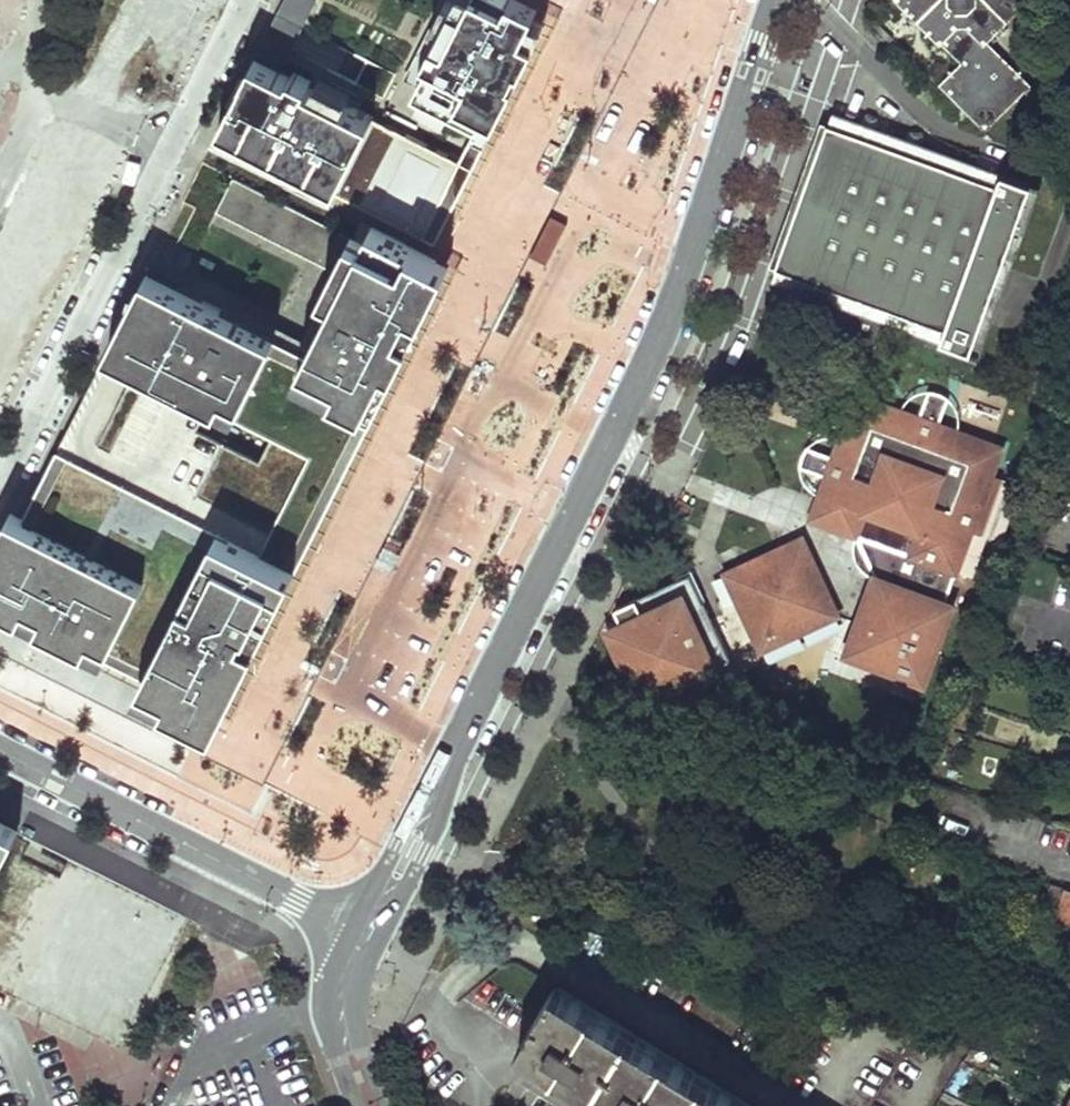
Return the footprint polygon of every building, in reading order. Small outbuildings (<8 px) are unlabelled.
[(255,57),(281,70),(316,0),(285,0),(255,57)] [(504,0),(446,0),(406,80),(483,118),(535,15),(504,0)] [(921,19),(966,19),(984,36),(1020,0),(902,0),(921,19)] [(961,58),(984,36),(966,19),(921,19),(961,58)] [(1029,81),(984,36),(961,58),(939,81),(984,126),(1029,81)] [(423,235),(459,159),(281,70),(255,57),(218,132),(423,235)] [(999,185),(823,121),(770,265),(835,289),(820,329),(831,333),(876,349),(891,308),(947,329),(943,340),(972,351),(1033,185),(1003,174),(999,185)] [(287,205),(233,178),(218,207),(272,234),(287,205)] [(363,243),(287,205),(272,234),(348,273),(363,243)] [(549,261),(562,221),(544,215),(531,255),(549,261)] [(373,223),(368,233),(434,266),(380,371),(315,339),(308,353),(374,386),(286,560),(262,608),(212,708),(224,714),(298,566),(452,262),(373,223)] [(343,283),(315,339),(380,371),(434,266),(368,233),(363,243),(348,273),(343,283)] [(138,366),(178,288),(147,273),(108,351),(138,366)] [(0,565),(0,602),(28,617),(117,661),(149,677),(212,708),(262,608),(286,560),(374,386),(308,353),(280,339),(229,313),(178,288),(138,366),(108,351),(25,516),(0,565)] [(929,390),(925,400),(946,407),(950,398),(929,390)] [(856,399),(855,401),(834,456),(826,453),(818,473),(827,477),(819,497),(811,518),(855,534),(875,541),(871,551),(881,555),(873,576),(855,625),(856,626),(850,642),(849,645),(849,647),(850,650),(851,652),(854,654),(856,655),(872,661),(872,662),(923,682),(952,604),(944,601),(971,530),(978,532),(986,512),(979,509),(998,455),(999,453),(999,450),(997,448),(994,445),(939,425),(942,418),(922,410),(919,418),(864,397),(861,397),(859,397),(857,398),(856,399)] [(925,400),(922,410),(942,418),(946,407),(925,400)] [(809,470),(817,449),(807,446),(799,466),(809,470)] [(826,453),(817,449),(809,470),(818,473),(826,453)] [(875,541),(855,534),(853,540),(853,547),(854,553),(856,560),(860,566),(864,570),(870,574),(873,576),(881,555),(871,551),(875,541)] [(760,648),(836,613),(811,558),(810,559),(805,548),(804,546),(802,544),(799,542),(794,542),(791,542),(751,560),(752,561),(737,569),(735,570),(733,572),(731,576),(731,580),(732,583),(739,598),(738,599),(760,648)] [(702,600),(689,572),(675,579),(683,596),(686,595),(688,595),(691,595),(693,596),(695,598),(697,599),(698,602),(702,600)] [(715,665),(729,658),(702,600),(698,602),(697,599),(695,598),(693,596),(691,595),(688,595),(686,595),(683,596),(675,579),(614,607),(621,622),(619,623),(616,626),(615,628),(615,631),(615,634),(616,636),(611,639),(621,659),(625,657),(639,688),(638,690),(638,693),(639,694),(640,696),(641,698),(643,699),(646,699),(648,698),(650,696),(650,698),(716,668),(715,665)] [(18,693),(28,672),(0,658),(0,684),(18,693)] [(962,706),(954,702),(950,711),(959,714),(962,706)] [(0,820),(0,870),(19,829),(0,820)] [(1065,887),(1052,882),(1043,912),(1056,916),(1065,887)] [(1065,887),(1056,916),(1069,921),(1069,888),(1065,887)] [(30,973),(24,985),(60,1003),(52,968),(37,961),(30,973)] [(555,987),(520,1047),(617,1105),(752,1105),(555,987)]
